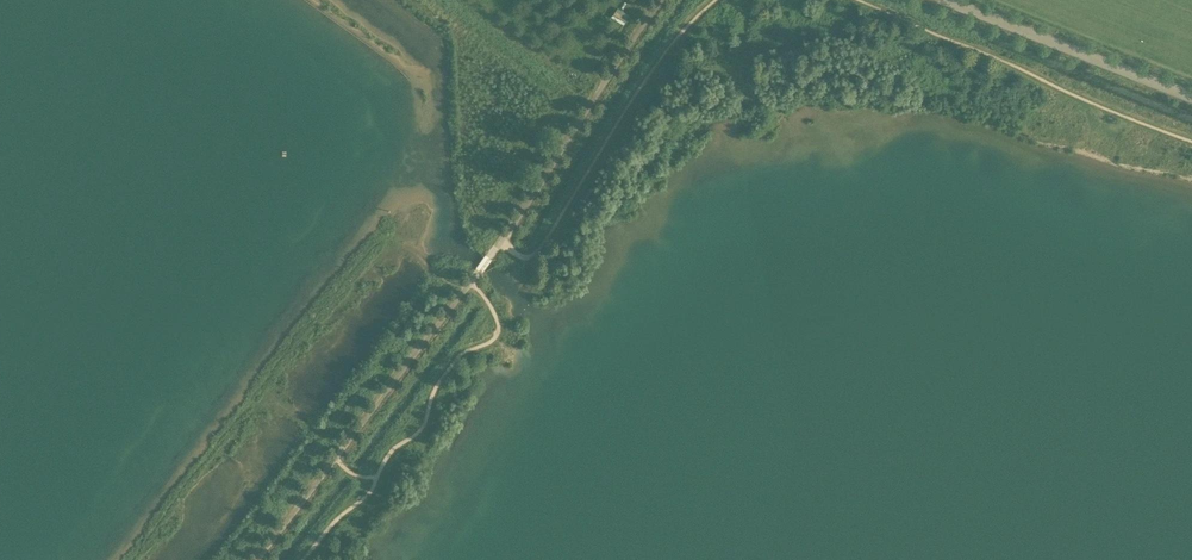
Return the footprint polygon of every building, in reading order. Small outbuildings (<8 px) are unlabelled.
[(619,7),(613,16),(624,24),(630,16),(619,7)]
